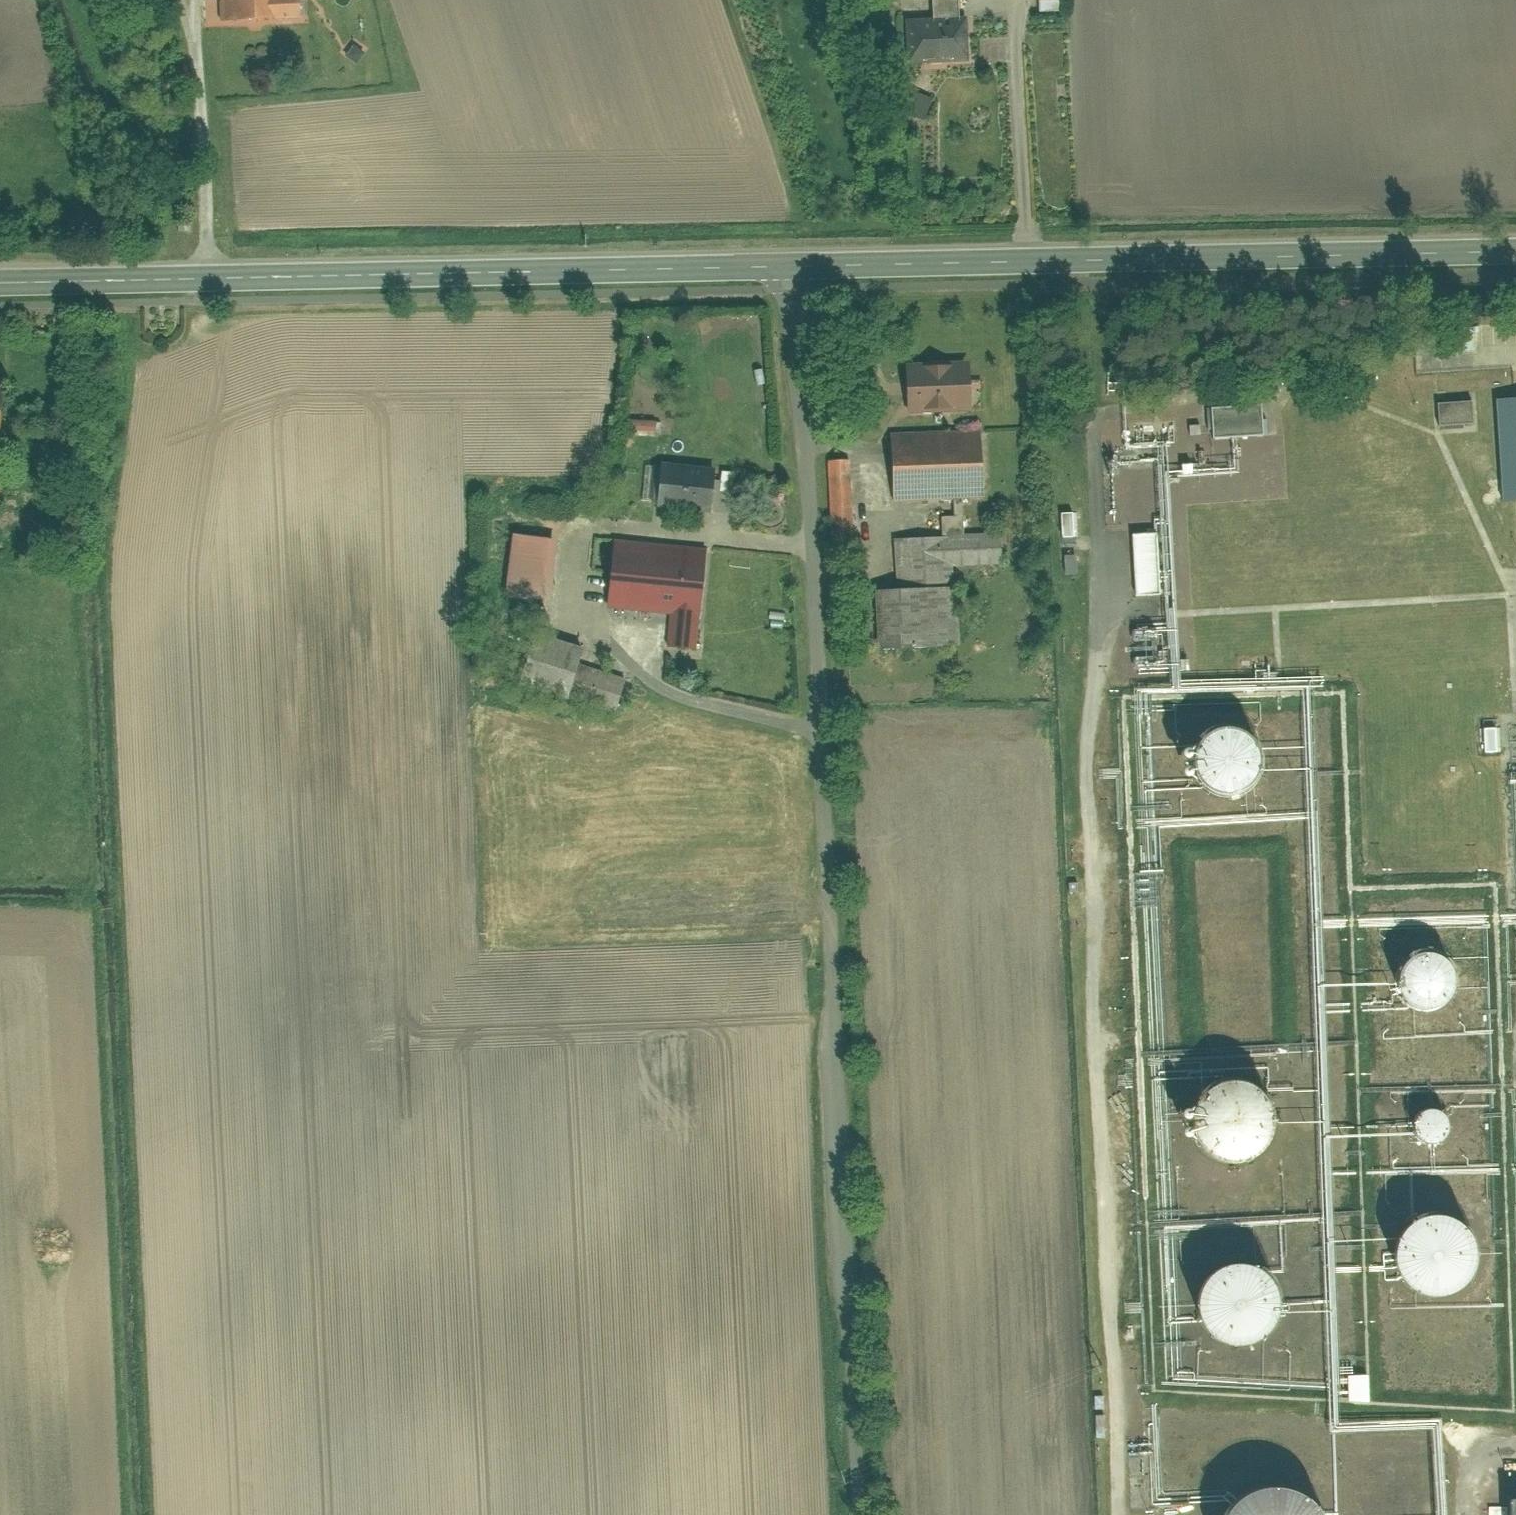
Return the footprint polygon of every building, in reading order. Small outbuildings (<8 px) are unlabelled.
[(223,18),(284,18),(284,0),(223,0),(223,18)] [(899,9),(975,7),(975,0),(899,0),(899,9)] [(1063,10),(1063,0),(1043,0),(1043,10),(1063,10)] [(968,361),(903,363),(905,411),(970,408),(968,361)] [(1508,499),(1515,499),(1515,398),(1504,399),(1508,499)] [(1445,403),(1446,425),(1480,423),(1479,401),(1445,403)] [(1271,434),(1269,405),(1219,407),(1220,436),(1271,434)] [(979,428),(890,432),(893,498),(982,494),(979,428)] [(847,460),(825,460),(829,550),(851,549),(847,460)] [(714,466),(670,461),(665,504),(709,509),(714,466)] [(1165,593),(1161,532),(1138,533),(1141,595),(1165,593)] [(553,538),(508,533),(502,595),(547,600),(553,538)] [(892,537),(895,587),(953,585),(952,565),(999,563),(997,533),(892,537)] [(708,547),(617,538),(611,607),(668,613),(697,616),(701,616),(708,547)] [(895,587),(870,588),(872,648),(955,644),(953,585),(895,587)] [(697,616),(668,613),(664,645),(694,648),(697,616)] [(583,649),(528,632),(512,685),(567,702),(579,663),(583,649)] [(579,663),(567,702),(615,716),(627,677),(579,663)] [(1238,716),(1197,760),(1249,807),(1290,763),(1238,716)] [(1502,750),(1501,727),(1483,728),(1484,751),(1502,750)] [(1408,986),(1413,986),(1413,1006),(1471,1007),(1472,955),(1409,953),(1408,986)] [(1216,1164),(1299,1153),(1292,1102),(1279,1104),(1276,1081),(1206,1090),(1216,1164)] [(1464,1120),(1436,1111),(1428,1135),(1456,1144),(1464,1120)] [(1409,1212),(1397,1286),(1489,1299),(1500,1226),(1409,1212)] [(1205,1342),(1299,1343),(1300,1268),(1205,1267),(1205,1342)] [(1355,1402),(1376,1401),(1375,1374),(1354,1375),(1355,1402)] [(1315,1507),(1315,1505),(1310,1495),(1297,1490),(1289,1489),(1271,1492),(1259,1499),(1246,1498),(1231,1507),(1228,1514),(1312,1514),(1315,1507)] [(1499,1489),(1500,1514),(1515,1514),(1515,1489),(1499,1489)]
